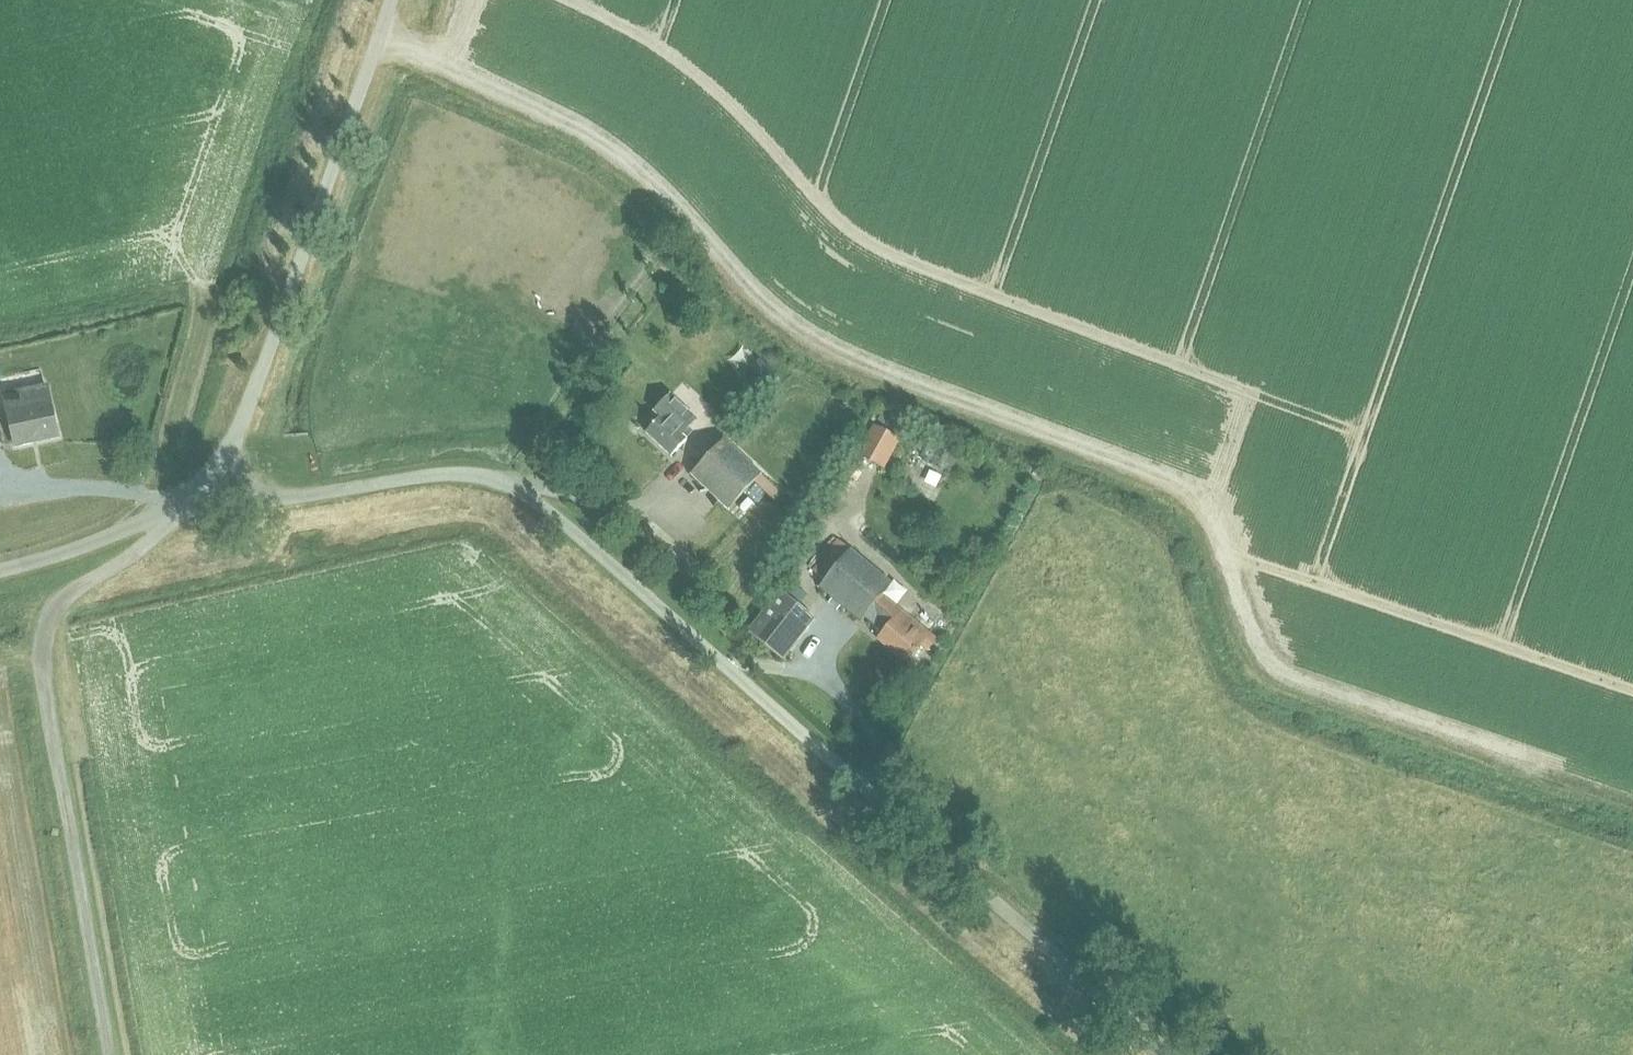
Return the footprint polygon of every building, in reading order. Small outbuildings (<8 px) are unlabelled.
[(696,420),(670,395),(654,412),(661,418),(646,434),(670,457),(686,440),(682,436),(689,428),(696,420)] [(51,403),(8,412),(16,447),(58,438),(51,403)] [(884,468),(900,440),(875,426),(859,454),(884,468)] [(727,511),(760,476),(723,440),(689,475),(727,511)] [(839,542),(813,573),(830,588),(826,593),(868,629),(875,621),(887,630),(902,612),(882,595),(886,591),(891,585),(839,542)] [(748,633),(754,638),(782,661),(813,618),(779,590),(748,633)] [(927,650),(936,640),(902,612),(887,630),(880,638),(907,660),(921,644),(927,650)]
